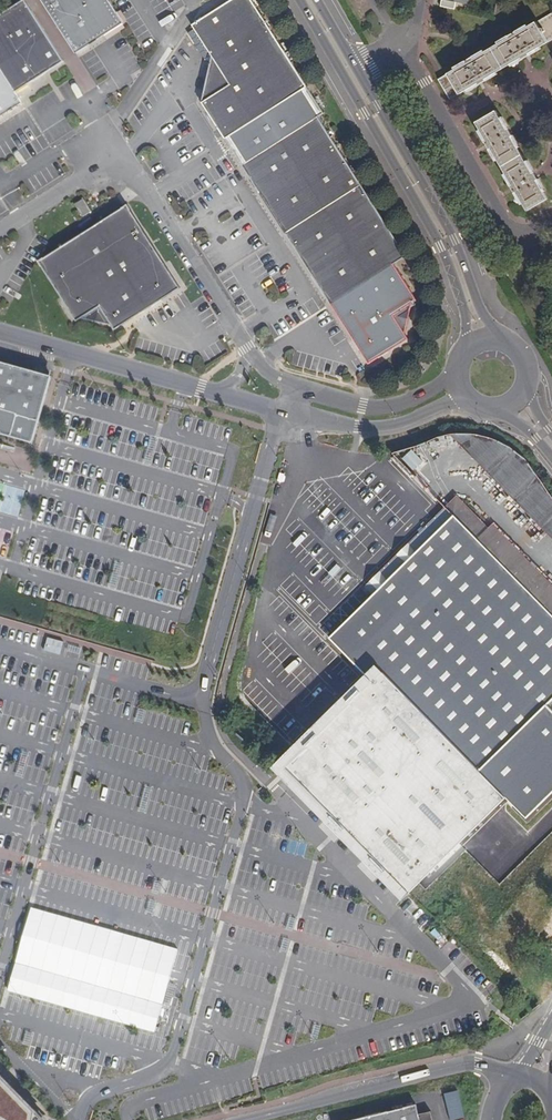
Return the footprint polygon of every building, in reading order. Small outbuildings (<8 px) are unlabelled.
[(107,0),(39,0),(75,57),(123,26),(107,0)] [(265,22),(250,0),(236,0),(198,24),(216,53),(265,22)] [(440,7),(455,9),(456,2),(467,4),(468,0),(441,0),(440,7)] [(31,13),(24,3),(14,9),(31,13)] [(0,18),(0,69),(16,95),(63,64),(31,13),(14,9),(0,18)] [(536,22),(547,42),(551,39),(551,13),(536,22)] [(265,22),(216,53),(201,100),(224,138),(307,85),(265,22)] [(509,38),(491,48),(503,69),(521,58),(522,59),(529,55),(528,54),(547,42),(536,22),(516,33),(515,32),(508,36),(509,38)] [(466,64),(448,74),(460,94),(478,83),(479,85),(486,81),(485,79),(503,69),(491,48),(473,59),(472,58),(466,62),(466,64)] [(0,69),(0,121),(23,106),(16,95),(0,69)] [(460,94),(448,74),(439,80),(450,100),(460,94)] [(323,112),(307,85),(224,138),(241,165),(319,115),(323,112)] [(491,149),(501,166),(521,155),(511,137),(512,136),(508,129),(507,130),(496,111),(476,123),(487,142),(485,143),(489,149),(491,149)] [(319,115),(241,165),(284,233),(361,183),(319,115)] [(521,155),(501,166),(512,185),(511,186),(514,193),(517,192),(527,211),(547,199),(536,181),(538,179),(534,172),(532,173),(521,155)] [(400,244),(361,183),(284,233),(329,305),(392,264),(400,244)] [(92,212),(90,209),(83,199),(75,204),(83,218),(92,212)] [(127,205),(38,262),(76,321),(79,319),(113,324),(115,328),(180,287),(127,205)] [(406,255),(400,244),(392,264),(406,255)] [(392,264),(329,305),(366,365),(408,338),(405,334),(411,304),(415,300),(392,264)] [(51,377),(0,362),(0,432),(33,441),(51,377)] [(551,532),(551,483),(528,458),(517,448),(500,438),(484,433),(471,431),(454,431),(517,497),(551,532)] [(551,610),(551,583),(493,522),(491,524),(458,490),(446,502),(551,610)] [(529,815),(551,792),(551,704),(549,701),(551,699),(551,610),(446,502),(411,537),(411,538),(363,585),(371,593),(331,633),(374,678),(371,682),(365,676),(327,713),(333,720),(300,751),(289,763),(334,809),(331,813),(345,827),(348,823),(412,889),(508,794),(529,815)] [(292,742),(300,751),(333,720),(327,713),(365,676),(362,673),(292,742)] [(341,830),(345,827),(331,813),(328,816),(341,830)] [(0,1070),(0,1118),(3,1119),(49,1119),(50,1119),(0,1070)] [(445,1093),(453,1119),(454,1119),(466,1116),(459,1089),(445,1093)] [(438,1104),(425,1108),(423,1098),(352,1115),(353,1119),(442,1119),(438,1104)]
